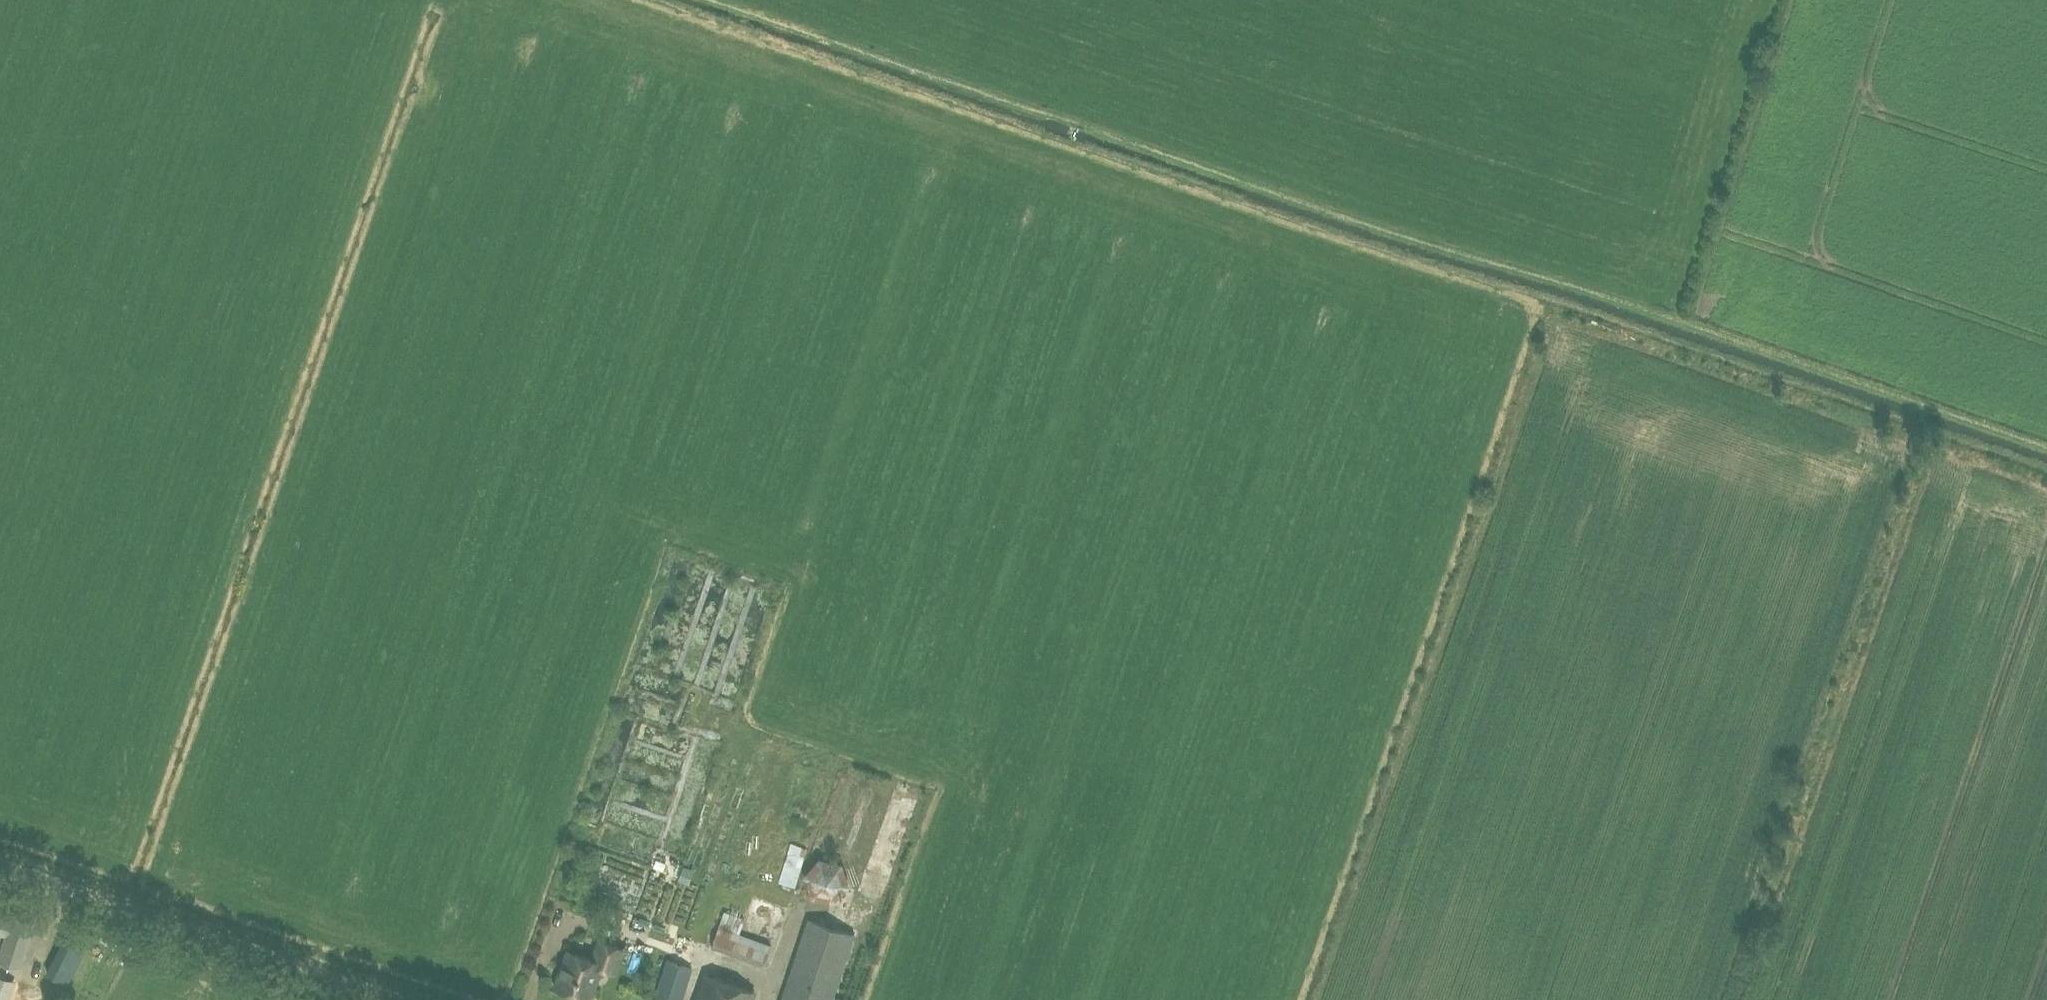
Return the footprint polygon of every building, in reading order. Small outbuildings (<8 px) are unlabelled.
[(901,793),(888,832),(907,838),(920,799),(901,793)] [(799,841),(782,881),(798,888),(815,849),(799,841)] [(816,875),(829,895),(851,880),(841,865),(834,870),(831,865),(816,875)] [(654,902),(665,906),(670,894),(658,890),(654,902)] [(763,966),(772,944),(740,932),(745,919),(727,912),(713,948),(763,966)] [(8,935),(0,960),(20,966),(33,923),(14,917),(12,921),(0,918),(0,933),(8,935)] [(782,999),(833,999),(855,934),(809,919),(782,999)] [(563,950),(551,984),(587,997),(597,968),(610,973),(619,949),(594,940),(588,959),(563,950)] [(59,950),(45,979),(63,988),(78,959),(59,950)] [(668,961),(660,959),(653,982),(660,984),(655,998),(660,999),(682,999),(693,968),(668,960),(668,961)] [(694,999),(749,999),(753,989),(704,972),(694,999)] [(0,981),(0,999),(10,999),(14,985),(0,981)]
